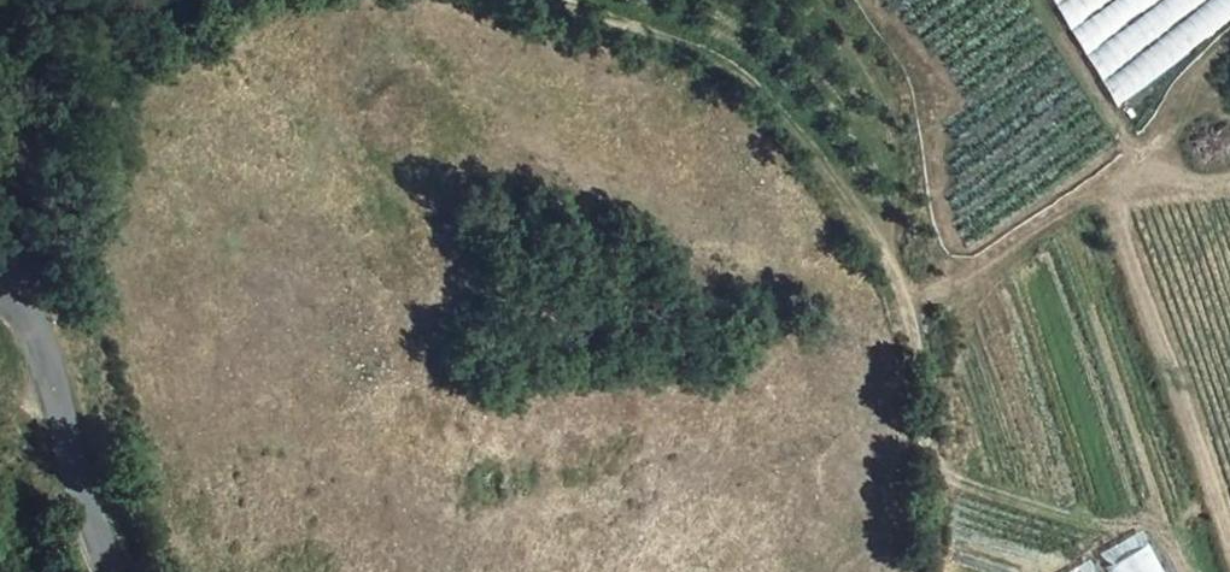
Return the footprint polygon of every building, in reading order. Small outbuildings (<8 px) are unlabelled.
[(1118,116),(1229,28),(1229,0),(1050,0),(1118,116)] [(1081,571),(1158,571),(1139,539),(1081,571)]
